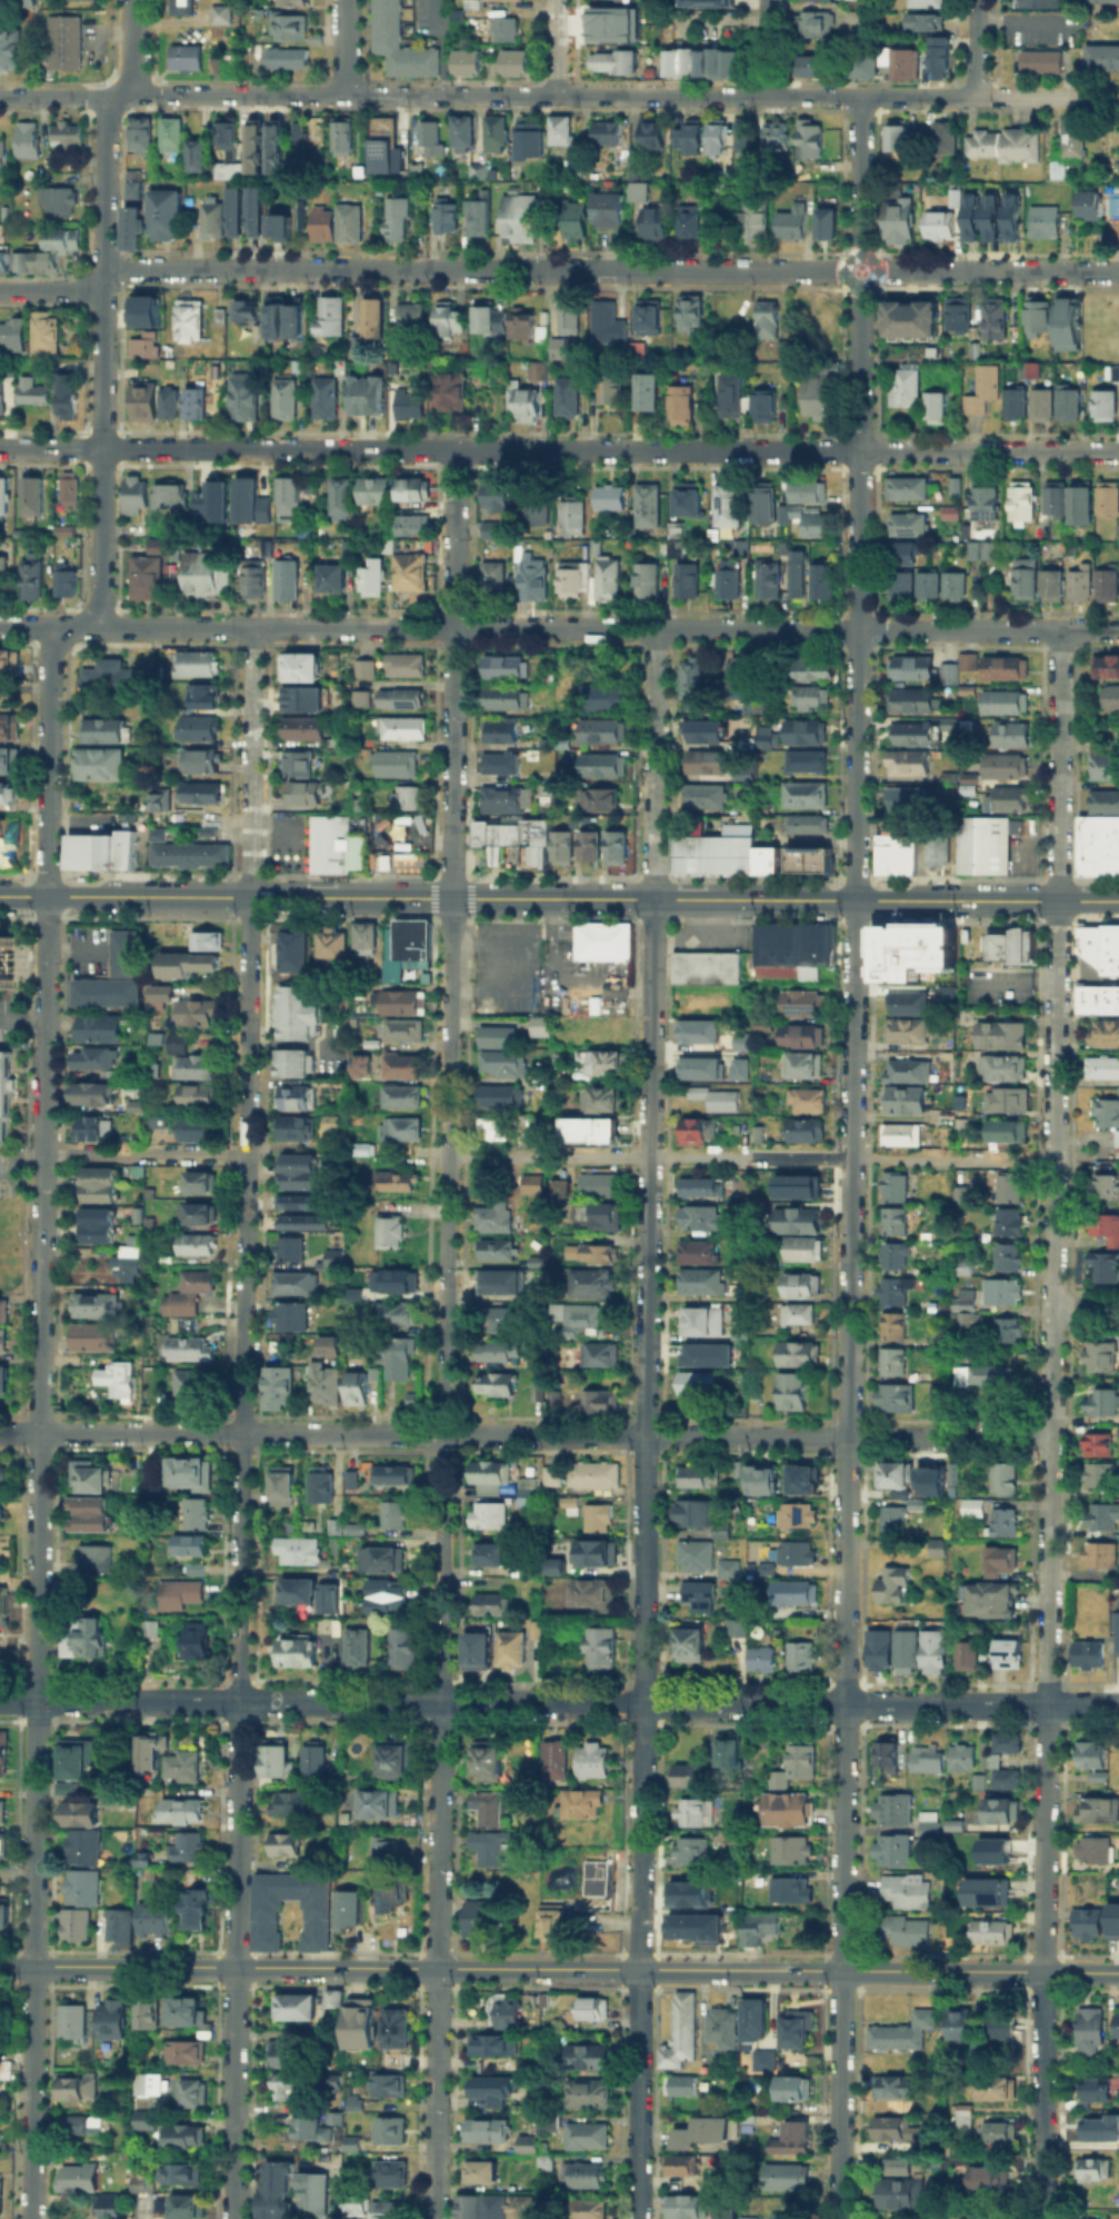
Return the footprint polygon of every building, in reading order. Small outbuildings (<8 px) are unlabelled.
[(169,13),(169,0),(191,0),(191,13),(169,13)] [(369,57),(369,0),(400,0),(399,46),(437,46),(437,76),(383,76),(383,57),(369,57)] [(210,23),(210,3),(229,3),(230,22),(210,23)] [(637,6),(637,40),(589,40),(589,6),(637,6)] [(449,17),(449,8),(461,8),(461,17),(449,17)] [(792,10),(829,10),(829,34),(791,34),(792,10)] [(272,38),(272,13),(306,13),(306,38),(272,38)] [(940,13),(940,27),(906,27),(906,13),(940,13)] [(46,14),(79,14),(78,67),(44,67),(46,14)] [(514,17),(514,41),(491,40),(491,17),(514,17)] [(17,69),(0,69),(0,27),(17,27),(17,69)] [(948,34),(948,78),(928,78),(928,34),(948,34)] [(1082,42),(1118,42),(1118,70),(1109,70),(1109,66),(1100,66),(1100,69),(1082,69),(1082,42)] [(877,77),(852,76),(852,49),(877,50),(877,43),(888,43),(887,64),(877,64),(877,77)] [(170,44),(200,44),(200,70),(170,70),(170,44)] [(304,46),(304,67),(264,67),(264,46),(304,46)] [(890,79),(890,47),(918,47),(917,79),(890,79)] [(478,48),(478,74),(451,74),(451,48),(478,48)] [(527,48),(527,74),(500,74),(500,48),(527,48)] [(733,49),(733,74),(665,74),(665,48),(733,49)] [(206,70),(206,49),(219,49),(219,70),(206,70)] [(1059,49),(1058,71),(1018,71),(1018,49),(1059,49)] [(632,50),(632,70),(590,70),(590,50),(632,50)] [(799,56),(823,56),(823,74),(799,73),(799,56)] [(233,112),(233,149),(214,149),(216,112),(233,112)] [(528,113),(528,120),(539,120),(539,128),(542,128),(542,156),(516,156),(516,113),(528,113)] [(450,115),(469,115),(469,149),(449,148),(450,115)] [(570,115),(570,142),(548,142),(548,115),(570,115)] [(721,115),(721,150),(707,150),(707,115),(721,115)] [(158,150),(159,116),(181,116),(181,151),(158,150)] [(332,116),(350,116),(349,153),(332,153),(332,116)] [(503,116),(502,151),(482,151),(482,116),(503,116)] [(639,147),(639,116),(662,116),(662,147),(639,147)] [(128,117),(149,117),(148,152),(128,152),(128,117)] [(1062,158),(1059,158),(1060,117),(1080,117),(1080,158),(1062,158)] [(749,118),(748,149),(731,149),(731,118),(749,118)] [(260,140),(259,169),(243,169),(244,119),(260,119),(260,140)] [(280,140),(280,170),(266,170),(266,119),(280,119),(280,140)] [(619,119),(619,145),(589,145),(589,119),(619,119)] [(438,120),(438,153),(419,152),(419,120),(438,120)] [(700,147),(700,156),(683,156),(683,147),(672,147),(672,129),(683,129),(683,120),(700,120),(700,147)] [(819,120),(819,156),(797,155),(797,120),(819,120)] [(929,120),(952,120),(952,152),(929,152),(929,120)] [(34,122),(34,157),(12,156),(12,121),(34,122)] [(783,121),(783,145),(763,145),(763,121),(783,121)] [(53,145),(50,145),(50,122),(79,122),(79,151),(53,151),(53,145)] [(303,122),(303,153),(291,153),(291,122),(303,122)] [(886,149),(886,126),(906,126),(905,149),(886,149)] [(970,133),(971,133),(971,130),(988,130),(988,132),(1000,132),(1000,127),(1037,128),(1037,160),(1021,160),(1021,157),(1009,157),(1009,160),(996,160),(996,156),(963,156),(963,133),(970,133)] [(186,168),(186,136),(203,136),(203,168),(186,168)] [(370,171),(370,139),(392,139),(392,147),(400,147),(400,171),(370,171)] [(569,173),(563,173),(563,157),(569,157),(569,152),(581,152),(580,173),(569,173)] [(1062,176),(1046,176),(1047,159),(1062,159),(1062,176)] [(243,160),(243,179),(211,179),(211,160),(243,160)] [(418,162),(418,177),(409,177),(409,162),(418,162)] [(468,163),(483,163),(482,178),(468,178),(468,163)] [(710,177),(710,167),(719,167),(719,177),(710,177)] [(123,198),(123,180),(138,180),(138,198),(123,198)] [(626,199),(627,180),(647,180),(647,199),(626,199)] [(222,233),(223,182),(237,182),(237,235),(222,233)] [(243,182),(258,182),(258,233),(243,233),(243,182)] [(38,186),(70,187),(70,212),(38,212),(38,186)] [(148,189),(180,189),(180,233),(148,233),(148,189)] [(958,190),(958,206),(948,206),(948,190),(958,190)] [(960,190),(975,190),(975,236),(960,236),(960,190)] [(995,231),(995,237),(980,237),(981,190),(996,190),(995,231)] [(1016,198),(1016,237),(1001,237),(1001,190),(1016,190),(1016,198)] [(1095,190),(1095,193),(1099,193),(1099,218),(1073,218),(1073,190),(1095,190)] [(592,225),(592,191),(621,191),(621,225),(592,225)] [(1107,191),(1118,191),(1118,213),(1107,213),(1107,191)] [(501,235),(502,192),(533,192),(533,235),(501,235)] [(402,240),(383,240),(383,195),(408,195),(408,216),(403,216),(402,240)] [(908,242),(883,242),(883,200),(896,200),(896,195),(911,195),(910,238),(908,238),(908,242)] [(220,196),(220,236),(201,236),(201,196),(220,196)] [(186,209),(186,197),(196,197),(196,209),(186,209)] [(447,197),(447,206),(454,206),(454,229),(434,229),(434,197),(447,197)] [(559,237),(559,197),(583,197),(583,237),(559,237)] [(486,198),(486,233),(462,233),(462,198),(486,198)] [(740,236),(740,199),(766,199),(766,236),(740,236)] [(790,209),(790,200),(801,200),(801,237),(775,237),(775,209),(790,209)] [(334,241),(334,201),(359,201),(359,241),(334,241)] [(323,203),(322,209),(330,209),(330,241),(309,241),(309,203),(323,203)] [(1028,203),(1056,203),(1056,235),(1028,235),(1028,203)] [(139,249),(120,249),(121,205),(140,205),(139,249)] [(677,205),(696,205),(696,241),(677,241),(677,205)] [(667,208),(667,240),(641,240),(642,208),(667,208)] [(263,210),(287,210),(287,232),(263,232),(263,210)] [(818,210),(833,210),(833,237),(818,237),(818,210)] [(923,210),(951,210),(951,238),(923,237),(923,210)] [(43,249),(43,228),(76,228),(76,249),(43,249)] [(10,271),(10,250),(28,250),(28,271),(10,271)] [(32,270),(32,250),(59,251),(59,270),(32,270)] [(981,293),(1002,293),(1002,338),(981,338),(981,293)] [(129,326),(130,295),(159,296),(158,326),(129,326)] [(338,331),(311,331),(311,317),(316,317),(316,295),(338,295),(338,331)] [(677,295),(698,295),(698,326),(677,326),(677,295)] [(898,297),(905,297),(903,332),(886,332),(886,318),(885,318),(885,305),(887,305),(887,297),(898,297)] [(905,297),(906,297),(906,300),(918,300),(918,297),(920,297),(920,332),(905,332),(905,297)] [(920,297),(938,297),(938,305),(939,305),(939,318),(938,318),(938,332),(920,332),(920,297)] [(943,329),(943,297),(969,297),(969,329),(943,329)] [(1048,297),(1047,328),(1023,328),(1025,297),(1048,297)] [(1077,349),(1053,349),(1053,297),(1077,297),(1077,349)] [(358,336),(358,298),(380,298),(380,336),(358,336)] [(613,298),(613,319),(623,319),(623,342),(593,342),(593,298),(613,298)] [(174,299),(198,299),(198,339),(174,339),(174,299)] [(472,299),(492,300),(492,308),(501,308),(501,330),(472,330),(472,299)] [(557,332),(557,299),(580,299),(580,332),(557,332)] [(637,299),(656,299),(656,334),(636,334),(637,299)] [(232,301),(252,301),(252,319),(232,319),(232,301)] [(420,302),(420,326),(396,326),(396,301),(420,302)] [(434,301),(449,301),(449,309),(461,309),(461,332),(434,332),(434,301)] [(756,301),(776,301),(776,338),(756,338),(756,301)] [(266,322),(267,302),(298,304),(298,336),(261,335),(261,339),(250,339),(250,322),(266,322)] [(518,304),(518,310),(531,310),(530,336),(508,336),(509,304),(518,304)] [(31,310),(48,310),(48,317),(56,317),(56,351),(31,351),(31,310)] [(22,350),(0,350),(0,322),(6,322),(6,319),(10,319),(10,316),(22,316),(22,350)] [(533,336),(533,320),(543,320),(543,336),(533,336)] [(143,336),(143,330),(154,330),(154,355),(128,355),(128,336),(143,336)] [(568,337),(568,358),(548,358),(548,337),(568,337)] [(775,356),(787,356),(786,339),(775,339),(775,356)] [(641,341),(641,356),(628,356),(628,341),(641,341)] [(158,355),(158,342),(169,342),(169,355),(158,355)] [(384,371),(384,360),(393,360),(393,371),(384,371)] [(542,360),(542,377),(527,377),(527,360),(542,360)] [(1016,376),(1016,360),(1037,360),(1037,376),(1016,376)] [(310,376),(332,377),(332,361),(343,361),(343,376),(333,376),(333,416),(310,416),(310,376)] [(888,407),(888,386),(895,386),(895,370),(899,370),(899,362),(917,362),(917,407),(888,407)] [(962,395),(973,395),(973,362),(993,362),(993,399),(983,398),(983,411),(962,411),(962,395)] [(1118,366),(1118,378),(1103,378),(1103,366),(1118,366)] [(717,416),(717,371),(739,371),(739,416),(717,416)] [(596,400),(596,372),(620,372),(619,401),(596,400)] [(31,374),(31,384),(46,385),(46,402),(16,402),(16,384),(20,384),(20,374),(31,374)] [(429,411),(429,374),(461,374),(461,411),(429,411)] [(636,374),(656,374),(656,409),(636,409),(636,374)] [(805,374),(829,374),(829,421),(812,421),(812,412),(805,412),(805,374)] [(58,375),(72,375),(72,416),(58,416),(58,375)] [(226,419),(226,375),(256,375),(254,419),(226,419)] [(347,376),(378,376),(378,412),(347,412),(347,376)] [(576,377),(576,416),(553,415),(553,377),(576,377)] [(269,400),(269,378),(292,378),(292,418),(270,418),(270,427),(259,427),(259,400),(269,400)] [(152,382),(152,419),(131,419),(131,381),(152,382)] [(176,387),(176,417),(158,417),(158,386),(176,387)] [(688,386),(688,424),(668,424),(668,386),(688,386)] [(1001,386),(1023,386),(1022,417),(1001,417),(1001,386)] [(498,415),(498,388),(533,388),(533,421),(513,420),(513,415),(498,415)] [(1028,388),(1049,388),(1049,419),(1028,418),(1028,388)] [(1055,388),(1076,388),(1076,420),(1055,420),(1055,388)] [(183,389),(201,389),(201,415),(183,415),(183,389)] [(392,389),(420,389),(420,417),(392,416),(392,389)] [(751,389),(772,389),(771,420),(750,420),(751,389)] [(1112,389),(1112,420),(1091,419),(1091,389),(1112,389)] [(942,392),(942,416),(925,416),(925,392),(942,392)] [(77,470),(77,502),(59,502),(59,470),(77,470)] [(139,474),(139,478),(146,478),(146,505),(139,505),(139,514),(121,514),(121,478),(126,478),(126,474),(139,474)] [(300,491),(300,475),(311,475),(311,491),(300,491)] [(233,521),(233,476),(256,476),(256,496),(268,496),(268,521),(233,521)] [(276,518),(277,476),(297,476),(297,518),(276,518)] [(327,516),(327,476),(347,476),(347,516),(327,516)] [(356,504),(356,476),(387,476),(387,504),(356,504)] [(422,476),(422,480),(428,480),(428,499),(393,499),(393,476),(422,476)] [(481,477),(503,477),(503,508),(481,508),(481,477)] [(936,477),(936,492),(920,492),(920,497),(885,497),(885,477),(936,477)] [(40,478),(40,514),(20,514),(20,478),(40,478)] [(983,478),(983,484),(995,484),(995,518),(970,518),(970,478),(983,478)] [(204,492),(204,479),(226,479),(226,520),(193,520),(193,492),(204,492)] [(769,523),(750,523),(750,479),(772,479),(771,523),(769,523)] [(789,501),(789,479),(820,479),(820,501),(789,501)] [(1041,513),(1041,479),(1062,480),(1062,513),(1041,513)] [(1097,480),(1118,480),(1118,514),(1097,514),(1097,480)] [(184,481),(184,506),(153,506),(153,481),(184,481)] [(697,481),(697,514),(673,514),(673,481),(697,481)] [(1030,482),(1030,521),(1006,520),(1006,482),(1030,482)] [(633,484),(655,484),(655,526),(633,526),(633,484)] [(712,489),(712,484),(735,484),(735,525),(718,525),(718,539),(708,539),(709,489),(712,489)] [(1067,520),(1068,485),(1090,485),(1089,520),(1067,520)] [(590,509),(590,486),(621,486),(621,509),(590,509)] [(556,533),(556,498),(581,498),(581,533),(556,533)] [(523,502),(544,502),(544,523),(523,523),(523,502)] [(786,513),(786,520),(775,520),(775,502),(786,502),(786,513)] [(786,513),(786,502),(799,502),(799,513),(786,513)] [(938,517),(938,504),(956,504),(956,517),(938,517)] [(800,535),(800,511),(825,511),(825,535),(800,535)] [(426,514),(426,533),(392,533),(393,513),(426,514)] [(922,513),(922,534),(889,534),(889,513),(922,513)] [(665,536),(665,519),(680,519),(680,536),(665,536)] [(508,520),(508,536),(481,536),(481,520),(508,520)] [(72,524),(53,525),(53,535),(72,534),(72,524)] [(146,550),(146,536),(168,536),(168,550),(146,550)] [(271,547),(271,556),(260,556),(260,547),(250,547),(250,537),(271,538),(271,547)] [(389,538),(389,551),(380,551),(381,538),(389,538)] [(745,539),(733,539),(733,554),(745,554),(745,539)] [(883,563),(883,539),(912,539),(911,563),(883,563)] [(965,558),(965,539),(977,539),(977,558),(965,558)] [(977,558),(977,539),(993,539),(993,558),(977,558)] [(217,550),(217,598),(183,598),(183,550),(217,550)] [(789,598),(789,550),(803,550),(802,598),(789,598)] [(40,551),(40,596),(20,596),(20,551),(40,551)] [(518,598),(519,551),(544,551),(544,598),(518,598)] [(423,554),(423,589),(392,589),(392,553),(423,554)] [(606,553),(606,558),(617,558),(617,597),(593,597),(593,553),(606,553)] [(130,599),(130,554),(161,554),(161,599),(130,599)] [(368,588),(359,588),(359,569),(368,569),(368,556),(382,557),(382,589),(368,588)] [(272,597),(272,558),(296,558),(296,597),(272,597)] [(781,558),(781,569),(776,569),(776,597),(753,597),(753,558),(781,558)] [(1011,558),(1032,558),(1032,597),(1011,597),(1011,558)] [(260,559),(260,565),(264,565),(264,598),(240,598),(240,559),(260,559)] [(736,559),(736,598),(713,598),(713,559),(736,559)] [(501,561),(501,597),(479,597),(479,561),(501,561)] [(556,561),(586,561),(586,589),(575,589),(575,598),(556,598),(556,561)] [(1063,594),(1063,563),(1089,563),(1089,594),(1063,594)] [(653,564),(653,595),(635,595),(635,564),(653,564)] [(693,565),(693,595),(675,595),(675,565),(693,565)] [(831,565),(831,595),(808,595),(808,565),(831,565)] [(56,566),(73,566),(73,594),(56,594),(56,566)] [(320,566),(342,566),(342,589),(320,589),(320,566)] [(1059,567),(1059,600),(1040,600),(1041,567),(1059,567)] [(887,595),(887,570),(910,570),(910,595),(887,595)] [(1115,570),(1115,601),(1093,601),(1093,570),(1115,570)] [(936,571),(936,598),(913,598),(913,571),(936,571)] [(940,571),(961,571),(961,597),(940,596),(940,571)] [(214,648),(214,675),(172,675),(172,648),(214,648)] [(955,668),(955,649),(973,650),(972,668),(955,668)] [(319,651),(319,680),(284,680),(284,678),(279,678),(279,654),(284,654),(284,650),(319,651)] [(17,674),(0,674),(0,651),(17,651),(17,674)] [(421,651),(421,675),(384,675),(384,651),(421,651)] [(479,680),(479,654),(520,655),(520,680),(479,680)] [(699,654),(698,696),(678,696),(679,654),(699,654)] [(930,654),(930,678),(891,678),(891,675),(885,675),(885,657),(891,657),(891,654),(930,654)] [(723,699),(723,655),(747,655),(747,699),(723,699)] [(1090,655),(1118,656),(1118,675),(1090,675),(1090,655)] [(818,656),(818,661),(831,661),(830,676),(818,676),(818,678),(791,678),(791,656),(818,656)] [(1025,656),(1025,677),(981,677),(982,656),(1025,656)] [(120,658),(120,667),(134,667),(134,693),(82,693),(82,685),(77,685),(77,674),(82,674),(82,667),(97,667),(97,658),(120,658)] [(352,676),(352,658),(373,658),(373,676),(352,676)] [(938,680),(938,663),(953,663),(953,680),(938,680)] [(217,684),(217,705),(189,705),(189,684),(217,684)] [(286,684),(318,684),(318,708),(286,707),(286,684)] [(1100,684),(1118,684),(1118,706),(1100,706),(1100,684)] [(580,685),(625,685),(625,712),(580,712),(580,685)] [(826,685),(826,706),(791,706),(791,685),(826,685)] [(480,707),(480,686),(520,686),(520,708),(480,707)] [(885,710),(885,687),(930,688),(930,710),(885,710)] [(418,689),(418,707),(378,706),(378,688),(418,689)] [(350,705),(350,690),(369,690),(368,705),(350,705)] [(1025,690),(1025,712),(981,712),(981,690),(1025,690)] [(20,739),(0,739),(0,693),(12,693),(11,715),(20,715),(20,739)] [(739,713),(739,700),(752,700),(752,713),(739,713)] [(176,714),(216,714),(216,740),(176,739),(176,714)] [(280,736),(280,714),(322,714),(322,736),(280,736)] [(422,730),(422,739),(380,738),(380,730),(373,730),(373,716),(422,716),(422,730)] [(120,718),(120,742),(80,740),(80,718),(120,718)] [(512,719),(512,742),(480,742),(481,718),(512,719)] [(683,732),(683,718),(721,718),(721,738),(688,738),(688,732),(683,732)] [(623,719),(623,742),(579,742),(579,719),(623,719)] [(785,719),(822,719),(822,743),(783,743),(785,719)] [(992,719),(1026,720),(1026,746),(992,745),(992,719)] [(937,735),(937,743),(890,743),(891,735),(887,735),(887,722),(937,722),(937,735)] [(768,733),(768,746),(755,746),(755,733),(768,733)] [(552,745),(552,736),(567,736),(567,746),(552,745)] [(18,772),(0,772),(0,747),(18,747),(18,772)] [(121,748),(121,777),(74,777),(76,748),(121,748)] [(179,748),(214,748),(214,770),(179,770),(179,748)] [(370,749),(412,749),(412,775),(370,775),(370,749)] [(785,772),(785,749),(825,749),(825,772),(785,772)] [(925,765),(925,775),(886,775),(886,765),(883,765),(885,749),(925,749),(925,765)] [(280,774),(280,750),(309,750),(309,774),(280,774)] [(481,750),(513,752),(513,772),(481,772),(481,750)] [(686,750),(720,750),(720,772),(686,772),(686,750)] [(1088,777),(1118,778),(1118,752),(1088,752),(1088,777)] [(578,753),(626,753),(626,775),(578,775),(578,753)] [(1022,753),(1022,778),(981,778),(981,753),(1022,753)] [(953,773),(953,782),(938,782),(938,773),(953,773)] [(958,773),(973,773),(972,793),(958,793),(958,773)] [(792,775),(792,780),(823,780),(822,805),(780,804),(780,775),(792,775)] [(286,804),(286,779),(318,779),(318,804),(286,804)] [(13,803),(0,803),(0,782),(2,782),(2,790),(13,790),(13,803)] [(181,782),(216,782),(216,802),(181,802),(181,782)] [(394,784),(420,784),(420,808),(394,808),(394,804),(389,804),(389,790),(394,790),(394,784)] [(521,785),(520,812),(480,810),(480,785),(521,785)] [(723,785),(722,805),(681,805),(682,785),(723,785)] [(149,787),(168,787),(167,809),(149,809),(149,787)] [(922,787),(922,808),(886,808),(886,787),(922,787)] [(990,807),(990,787),(1019,787),(1019,807),(990,807)] [(1087,813),(1118,812),(1118,787),(1087,787),(1087,813)] [(579,788),(613,788),(613,808),(579,808),(579,788)] [(348,810),(348,796),(359,796),(359,810),(348,810)] [(755,802),(770,802),(770,812),(755,812),(755,802)] [(310,813),(348,814),(348,834),(364,834),(364,868),(347,867),(347,873),(309,872),(310,813)] [(426,829),(419,833),(412,815),(420,813),(426,829)] [(379,829),(374,824),(388,814),(392,818),(379,829)] [(826,814),(826,833),(783,832),(783,814),(826,814)] [(1006,872),(958,872),(958,814),(1018,815),(1018,834),(1007,834),(1006,872)] [(1107,815),(1107,875),(1076,875),(1076,815),(1107,815)] [(1107,815),(1118,815),(1118,875),(1107,875),(1107,815)] [(873,874),(873,833),(880,833),(880,828),(887,828),(887,816),(916,816),(916,874),(873,874)] [(487,864),(499,864),(499,843),(529,843),(529,865),(547,866),(547,844),(551,844),(551,818),(472,818),(472,845),(481,845),(481,843),(487,843),(487,864)] [(721,834),(721,822),(751,822),(751,835),(738,835),(738,872),(721,872),(721,834)] [(214,834),(197,834),(198,825),(214,825),(214,834)] [(925,862),(925,825),(948,825),(947,862),(925,862)] [(164,839),(148,839),(148,826),(166,826),(164,839)] [(134,867),(117,867),(117,833),(117,828),(134,828),(134,867)] [(627,829),(627,858),(625,858),(625,864),(607,864),(607,858),(605,858),(605,828),(627,829)] [(573,829),(573,862),(552,862),(552,858),(551,858),(551,847),(551,829),(573,829)] [(601,829),(601,858),(578,858),(578,829),(601,829)] [(386,847),(373,836),(378,832),(390,843),(386,847)] [(82,849),(67,849),(67,833),(82,833),(82,849)] [(82,849),(82,833),(117,833),(117,867),(117,868),(108,868),(100,868),(100,867),(100,849),(82,849)] [(689,834),(673,834),(672,872),(689,872),(689,834)] [(689,872),(706,872),(706,834),(689,834),(689,872)] [(706,872),(721,872),(721,834),(706,834),(706,872)] [(738,835),(738,872),(753,872),(753,854),(753,845),(753,835),(751,835),(738,835)] [(169,863),(149,863),(150,842),(169,842),(169,863)] [(181,866),(179,864),(169,863),(169,842),(189,842),(189,866),(181,866)] [(199,864),(197,866),(189,866),(189,842),(208,842),(208,864),(199,864)] [(208,864),(208,842),(228,842),(228,864),(208,864)] [(778,855),(753,854),(753,845),(778,845),(778,855)] [(788,846),(787,869),(829,870),(829,846),(788,846)] [(67,849),(67,867),(100,867),(100,849),(82,849),(67,849)] [(379,868),(388,868),(388,853),(379,853),(379,868)] [(778,872),(753,872),(753,854),(778,855),(778,872)] [(392,917),(407,917),(429,917),(429,966),(401,966),(401,981),(380,981),(380,957),(383,957),(383,925),(392,925),(392,921),(392,917)] [(349,954),(349,919),(372,919),(372,954),(349,954)] [(573,921),(629,921),(629,958),(626,958),(573,958),(573,921)] [(753,921),(833,922),(833,965),(817,965),(817,978),(752,978),(753,921)] [(1116,922),(1118,922),(1118,957),(1101,957),(1101,925),(1101,922),(1116,922)] [(873,981),(875,924),(953,924),(953,982),(873,981)] [(286,929),(286,925),(304,925),(304,959),(307,959),(307,971),(277,971),(277,929),(286,929)] [(1010,928),(1013,926),(1019,925),(1025,925),(1025,928),(1032,928),(1032,959),(987,959),(987,928),(1010,928)] [(1101,967),(1077,951),(1077,925),(1101,925),(1101,957),(1101,967)] [(343,927),(343,961),(317,961),(317,927),(343,927)] [(137,929),(137,974),(111,974),(111,961),(106,961),(107,939),(111,939),(111,929),(137,929)] [(217,932),(217,948),(190,947),(190,932),(217,932)] [(0,937),(0,934),(11,934),(11,946),(8,946),(8,977),(12,977),(12,987),(0,987),(0,984),(0,937)] [(670,951),(739,951),(738,984),(670,983),(670,951)] [(159,954),(213,954),(213,968),(187,968),(187,976),(159,975),(159,954)] [(1101,957),(1118,957),(1118,973),(1101,973),(1101,967),(1101,957)] [(429,981),(419,981),(419,971),(429,971),(429,981)] [(100,972),(100,977),(137,977),(137,1006),(70,1005),(70,977),(80,977),(80,972),(100,972)] [(146,982),(166,982),(166,999),(146,999),(146,982)] [(273,1038),(273,984),(309,985),(309,1001),(318,1001),(318,1023),(309,1023),(308,1039),(273,1038)] [(1101,1012),(1077,1012),(1076,984),(1101,984),(1101,1012)] [(1113,984),(1115,1012),(1101,1012),(1101,984),(1113,984)] [(951,985),(951,996),(933,996),(933,985),(951,985)] [(370,1004),(370,989),(417,991),(417,1013),(379,1012),(379,1004),(370,1004)] [(812,989),(812,995),(822,995),(821,1014),(780,1014),(780,989),(812,989)] [(886,1013),(886,992),(925,992),(925,1013),(886,1013)] [(208,1024),(174,1024),(174,997),(216,997),(216,1013),(208,1013),(208,1024)] [(117,1015),(117,1039),(77,1039),(77,1015),(117,1015)] [(529,1015),(548,1015),(547,1034),(529,1033),(529,1015)] [(675,1041),(675,1017),(719,1016),(718,1037),(718,1041),(675,1041)] [(882,1042),(882,1017),(926,1017),(925,1043),(882,1042)] [(1092,1017),(1118,1017),(1118,1045),(1092,1045),(1086,1045),(1086,1029),(1092,1029),(1092,1017)] [(420,1018),(420,1041),(381,1041),(382,1018),(420,1018)] [(1023,1022),(1023,1046),(976,1046),(976,1022),(1023,1022)] [(815,1023),(815,1027),(820,1027),(820,1044),(815,1044),(815,1046),(777,1045),(777,1023),(815,1023)] [(478,1026),(514,1026),(514,1046),(478,1046),(478,1026)] [(730,1048),(730,1032),(750,1032),(750,1048),(730,1048)] [(164,1049),(164,1033),(183,1033),(183,1049),(164,1049)] [(71,1047),(112,1047),(112,1069),(70,1069),(71,1047)] [(272,1047),(306,1048),(304,1076),(272,1076),(272,1047)] [(4,1142),(0,1142),(0,1048),(9,1048),(9,1077),(14,1077),(14,1088),(8,1088),(8,1117),(4,1117),(4,1142)] [(588,1074),(588,1048),(620,1048),(620,1074),(588,1074)] [(522,1072),(522,1075),(491,1075),(491,1072),(479,1071),(479,1049),(522,1049),(522,1072)] [(786,1076),(786,1049),(813,1049),(813,1076),(786,1076)] [(383,1053),(420,1053),(420,1075),(383,1075),(383,1053)] [(368,1054),(349,1054),(348,1076),(368,1076),(368,1054)] [(976,1078),(976,1054),(1023,1054),(1023,1078),(976,1078)] [(171,1077),(171,1055),(210,1055),(210,1077),(171,1077)] [(676,1056),(719,1056),(719,1078),(676,1078),(676,1056)] [(747,1079),(727,1078),(727,1056),(747,1057),(747,1079)] [(1083,1056),(1118,1056),(1118,1078),(1083,1078),(1083,1056)] [(927,1057),(927,1081),(888,1081),(888,1079),(881,1079),(881,1071),(888,1071),(888,1057),(927,1057)] [(111,1082),(111,1086),(116,1086),(116,1098),(111,1098),(111,1102),(71,1102),(71,1081),(111,1082)] [(176,1105),(176,1082),(212,1083),(211,1105),(176,1105)] [(312,1083),(311,1108),(277,1108),(277,1106),(271,1106),(271,1087),(277,1087),(277,1083),(312,1083)] [(420,1084),(420,1106),(378,1106),(378,1084),(420,1084)] [(478,1104),(478,1084),(511,1084),(510,1104),(478,1104)] [(617,1085),(616,1111),(588,1111),(588,1106),(577,1106),(577,1088),(588,1088),(588,1085),(617,1085)] [(881,1113),(881,1086),(921,1086),(921,1113),(881,1113)] [(1012,1110),(982,1110),(982,1092),(1006,1092),(1006,1086),(1021,1087),(1021,1110),(1012,1110)] [(686,1097),(686,1087),(735,1087),(735,1111),(705,1111),(705,1097),(686,1097)] [(787,1088),(822,1088),(822,1110),(787,1110),(787,1088)] [(952,1108),(952,1094),(965,1094),(963,1108),(952,1108)] [(1118,1114),(1118,1128),(1091,1128),(1089,1128),(1089,1097),(1118,1097),(1118,1114)] [(74,1113),(111,1113),(111,1141),(74,1141),(74,1113)] [(481,1113),(508,1113),(508,1140),(481,1140),(481,1113)] [(323,1114),(340,1114),(340,1128),(323,1128),(323,1114)] [(177,1141),(177,1115),(212,1115),(212,1141),(177,1141)] [(312,1115),(312,1138),(272,1138),(272,1115),(312,1115)] [(561,1117),(615,1117),(615,1141),(561,1141),(561,1117)] [(378,1118),(418,1118),(418,1141),(377,1141),(378,1118)] [(713,1118),(713,1140),(697,1140),(697,1144),(676,1144),(676,1118),(713,1118)] [(786,1118),(820,1118),(820,1140),(812,1140),(812,1144),(785,1144),(786,1118)] [(952,1133),(952,1118),(966,1118),(966,1133),(952,1133)] [(982,1143),(982,1118),(1021,1118),(1021,1143),(982,1143)] [(918,1124),(918,1145),(878,1145),(878,1123),(918,1124)] [(124,1124),(143,1124),(143,1142),(124,1142),(124,1124)] [(349,1144),(366,1144),(366,1153),(349,1153),(349,1144)] [(312,1155),(312,1186),(277,1186),(277,1155),(312,1155)] [(130,1164),(140,1164),(140,1173),(130,1173),(130,1164)] [(402,1168),(402,1164),(412,1164),(412,1190),(371,1190),(371,1168),(402,1168)] [(77,1196),(77,1167),(112,1167),(112,1201),(83,1201),(83,1196),(77,1196)] [(579,1195),(579,1171),(616,1171),(616,1195),(579,1195)] [(882,1202),(882,1171),(902,1171),(902,1202),(882,1202)] [(208,1172),(208,1190),(186,1190),(186,1172),(208,1172)] [(993,1201),(995,1172),(1017,1172),(1017,1202),(993,1201)] [(520,1174),(540,1174),(540,1192),(520,1192),(520,1174)] [(820,1174),(819,1197),(775,1197),(775,1174),(820,1174)] [(1116,1175),(1116,1195),(1089,1195),(1089,1175),(1116,1175)] [(712,1176),(712,1182),(721,1182),(720,1196),(678,1196),(678,1176),(712,1176)] [(549,1200),(550,1182),(566,1182),(566,1200),(549,1200)] [(142,1196),(142,1183),(151,1183),(151,1196),(142,1196)] [(965,1185),(965,1203),(951,1203),(951,1185),(965,1185)] [(278,1196),(327,1196),(327,1206),(278,1205),(278,1196)] [(504,1201),(504,1206),(508,1206),(508,1217),(511,1217),(511,1232),(473,1232),(473,1206),(494,1206),(494,1201),(504,1201)] [(615,1201),(615,1224),(591,1224),(591,1220),(575,1220),(575,1203),(591,1203),(591,1201),(615,1201)] [(127,1221),(127,1203),(139,1203),(139,1221),(127,1221)] [(209,1204),(209,1222),(176,1221),(177,1204),(209,1204)] [(678,1206),(722,1206),(722,1228),(678,1227),(678,1206)] [(772,1207),(816,1208),(816,1231),(772,1231),(772,1207)] [(903,1207),(903,1233),(877,1233),(877,1207),(903,1207)] [(993,1207),(1019,1207),(1019,1234),(993,1234),(993,1207)] [(109,1208),(109,1240),(80,1240),(80,1208),(109,1208)] [(374,1213),(399,1213),(399,1246),(374,1246),(374,1213)] [(1118,1234),(1118,1246),(1103,1246),(1103,1234),(1086,1234),(1086,1213),(1118,1213),(1118,1234)] [(140,1232),(140,1214),(151,1214),(151,1232),(140,1232)] [(280,1215),(327,1216),(327,1230),(280,1228),(280,1215)] [(136,1241),(134,1271),(131,1271),(131,1280),(119,1280),(119,1271),(118,1271),(118,1267),(107,1266),(107,1254),(118,1254),(118,1241),(124,1241),(124,1232),(136,1232),(136,1241)] [(210,1233),(210,1253),(177,1253),(177,1233),(210,1233)] [(270,1260),(270,1234),(300,1234),(300,1260),(270,1260)] [(815,1235),(815,1237),(820,1237),(820,1257),(815,1257),(815,1260),(781,1260),(781,1235),(815,1235)] [(715,1237),(713,1263),(678,1263),(678,1237),(715,1237)] [(509,1240),(509,1258),(479,1258),(479,1240),(509,1240)] [(903,1268),(876,1267),(876,1241),(908,1241),(908,1253),(903,1253),(903,1268)] [(1018,1243),(1018,1267),(991,1267),(991,1243),(1018,1243)] [(582,1245),(615,1245),(615,1260),(582,1260),(582,1245)] [(323,1248),(339,1250),(339,1263),(323,1263),(323,1248)] [(763,1267),(763,1248),(775,1248),(775,1267),(763,1267)] [(1088,1252),(1115,1252),(1113,1280),(1088,1278),(1088,1252)] [(947,1273),(947,1255),(968,1255),(968,1273),(947,1273)] [(527,1256),(542,1256),(542,1265),(527,1265),(527,1256)] [(567,1292),(567,1266),(606,1266),(606,1293),(567,1292)] [(178,1290),(178,1267),(213,1267),(213,1291),(178,1290)] [(717,1278),(718,1278),(718,1280),(720,1280),(720,1292),(677,1292),(677,1267),(717,1268),(717,1278)] [(304,1270),(304,1272),(316,1273),(316,1293),(270,1293),(270,1268),(304,1270)] [(474,1268),(520,1268),(520,1293),(474,1293),(474,1268)] [(370,1271),(414,1271),(414,1288),(370,1288),(370,1271)] [(817,1273),(816,1295),(783,1295),(783,1273),(817,1273)] [(878,1276),(911,1276),(910,1287),(903,1286),(903,1303),(878,1302),(878,1276)] [(1017,1277),(1017,1303),(979,1303),(979,1277),(1017,1277)] [(542,1298),(523,1298),(523,1286),(542,1286),(542,1298)] [(952,1304),(952,1287),(972,1287),(972,1304),(952,1304)] [(748,1303),(748,1288),(762,1288),(762,1303),(748,1303)] [(116,1292),(116,1316),(72,1315),(72,1291),(116,1292)] [(193,1310),(158,1310),(158,1292),(193,1292),(193,1310)] [(304,1300),(303,1329),(272,1329),(272,1321),(268,1321),(268,1307),(272,1307),(272,1300),(304,1300)] [(370,1300),(413,1300),(413,1323),(370,1323),(370,1300)] [(559,1320),(548,1320),(548,1303),(596,1303),(596,1327),(580,1327),(580,1334),(559,1334),(559,1320)] [(696,1339),(677,1339),(677,1306),(685,1306),(685,1304),(719,1304),(719,1324),(708,1324),(708,1335),(696,1335),(696,1339)] [(778,1304),(808,1304),(808,1324),(778,1323),(778,1304)] [(474,1330),(474,1306),(516,1306),(516,1330),(474,1330)] [(173,1330),(173,1311),(193,1310),(193,1330),(173,1330)] [(877,1339),(877,1310),(902,1310),(902,1339),(877,1339)] [(956,1326),(956,1311),(970,1311),(970,1326),(956,1326)] [(1022,1316),(1022,1337),(993,1337),(993,1316),(1022,1316)] [(89,1351),(70,1350),(70,1322),(113,1322),(113,1349),(102,1349),(102,1365),(89,1365),(89,1351)] [(729,1339),(729,1327),(746,1327),(746,1339),(729,1339)] [(336,1352),(311,1352),(311,1333),(336,1333),(336,1352)] [(202,1334),(202,1344),(211,1344),(211,1359),(166,1357),(166,1334),(202,1334)] [(382,1360),(377,1360),(377,1335),(412,1336),(412,1351),(407,1351),(407,1377),(382,1377),(382,1360)] [(507,1360),(469,1360),(469,1337),(517,1337),(517,1355),(507,1355),(507,1360)] [(778,1341),(816,1341),(816,1365),(777,1364),(778,1341)] [(1112,1341),(1112,1369),(1083,1369),(1083,1341),(1112,1341)] [(587,1363),(578,1363),(578,1342),(615,1342),(615,1365),(600,1365),(600,1375),(587,1375),(587,1363)] [(730,1365),(679,1364),(680,1342),(730,1343),(730,1365)] [(901,1349),(901,1373),(878,1373),(878,1349),(901,1349)] [(337,1402),(337,1404),(326,1404),(326,1402),(308,1401),(308,1359),(337,1359),(337,1402)] [(110,1361),(130,1361),(129,1399),(109,1399),(110,1361)] [(258,1372),(258,1363),(288,1364),(288,1409),(261,1409),(262,1372),(258,1372)] [(967,1383),(966,1385),(951,1385),(951,1364),(967,1364),(967,1383)] [(967,1383),(967,1364),(1001,1364),(1001,1384),(967,1383)] [(670,1377),(678,1377),(678,1371),(708,1371),(708,1367),(713,1367),(713,1392),(670,1392),(670,1377)] [(207,1370),(207,1392),(170,1392),(171,1370),(207,1370)] [(477,1370),(510,1370),(510,1394),(477,1394),(477,1370)] [(346,1372),(363,1372),(363,1403),(346,1403),(346,1372)] [(909,1383),(909,1372),(926,1372),(926,1381),(910,1381),(910,1410),(872,1410),(873,1383),(909,1383)] [(777,1374),(801,1374),(801,1409),(777,1409),(777,1374)] [(534,1400),(529,1400),(529,1381),(542,1381),(542,1390),(556,1390),(556,1409),(534,1409),(534,1400)] [(940,1385),(940,1404),(928,1404),(928,1385),(940,1385)] [(1113,1411),(1113,1414),(1090,1414),(1090,1413),(1083,1413),(1083,1411),(1081,1411),(1081,1399),(1086,1399),(1086,1394),(1090,1394),(1090,1386),(1113,1386),(1113,1411)] [(579,1390),(615,1390),(615,1410),(579,1409),(579,1390)] [(1107,1434),(1106,1455),(1072,1454),(1072,1434),(1107,1434)] [(167,1487),(167,1454),(208,1454),(208,1487),(167,1487)] [(393,1464),(393,1454),(410,1455),(410,1482),(369,1481),(369,1464),(393,1464)] [(730,1477),(730,1460),(742,1460),(742,1477),(730,1477)] [(498,1483),(498,1493),(474,1493),(474,1483),(468,1483),(468,1461),(507,1461),(507,1479),(502,1479),(502,1483),(498,1483)] [(617,1462),(617,1487),(566,1486),(566,1461),(617,1462)] [(1116,1461),(1115,1485),(1083,1485),(1083,1479),(1079,1477),(1079,1467),(1083,1467),(1083,1461),(1116,1461)] [(957,1462),(957,1485),(947,1485),(947,1462),(957,1462)] [(988,1462),(1012,1462),(1012,1491),(988,1490),(988,1462)] [(873,1463),(907,1463),(907,1484),(873,1484),(873,1463)] [(747,1493),(747,1464),(775,1464),(775,1493),(747,1493)] [(786,1493),(786,1464),(817,1464),(816,1493),(786,1493)] [(291,1465),(291,1504),(271,1504),(271,1465),(291,1465)] [(306,1465),(330,1466),(329,1501),(306,1500),(306,1465)] [(541,1465),(559,1465),(559,1484),(541,1484),(541,1465)] [(916,1465),(942,1465),(942,1495),(921,1494),(921,1489),(916,1489),(916,1465)] [(716,1466),(716,1485),(675,1485),(675,1466),(716,1466)] [(78,1467),(108,1467),(108,1491),(83,1491),(83,1493),(78,1493),(78,1467)] [(354,1470),(356,1487),(343,1487),(343,1470),(354,1470)] [(123,1486),(123,1472),(133,1472),(133,1486),(123,1486)] [(516,1502),(516,1475),(532,1475),(532,1502),(516,1502)] [(181,1528),(181,1496),(204,1496),(204,1528),(181,1528)] [(575,1496),(575,1510),(561,1510),(561,1496),(575,1496)] [(905,1506),(905,1496),(921,1496),(921,1506),(905,1506)] [(70,1497),(104,1497),(104,1529),(69,1528),(70,1497)] [(980,1499),(980,1515),(960,1515),(960,1499),(980,1499)] [(401,1500),(401,1525),(379,1525),(379,1500),(401,1500)] [(472,1529),(468,1529),(468,1510),(472,1510),(472,1500),(504,1500),(504,1529),(472,1529)] [(669,1526),(669,1500),(709,1500),(709,1518),(727,1518),(727,1533),(710,1533),(710,1526),(669,1526)] [(582,1503),(607,1504),(607,1531),(582,1531),(582,1503)] [(811,1504),(811,1525),(775,1525),(775,1503),(811,1504)] [(1083,1503),(1118,1503),(1118,1520),(1111,1520),(1111,1529),(1083,1528),(1083,1503)] [(902,1504),(902,1536),(877,1536),(877,1504),(902,1504)] [(990,1520),(990,1509),(1015,1509),(1013,1533),(983,1533),(983,1520),(990,1520)] [(327,1532),(327,1516),(338,1516),(338,1532),(327,1532)] [(340,1532),(341,1520),(362,1520),(362,1533),(340,1532)] [(202,1535),(202,1553),(172,1552),(172,1534),(202,1535)] [(314,1535),(314,1562),(274,1562),(274,1535),(314,1535)] [(927,1535),(942,1536),(942,1553),(927,1553),(927,1535)] [(709,1540),(709,1569),(676,1569),(676,1540),(709,1540)] [(811,1540),(811,1563),(776,1563),(776,1540),(811,1540)] [(471,1542),(506,1542),(504,1561),(471,1561),(471,1542)] [(607,1571),(575,1571),(575,1542),(612,1543),(612,1566),(607,1566),(607,1571)] [(1081,1542),(1113,1542),(1113,1566),(1081,1566),(1081,1542)] [(74,1543),(108,1544),(108,1571),(73,1570),(74,1543)] [(400,1546),(400,1571),(361,1571),(361,1546),(400,1546)] [(1013,1548),(1013,1573),(985,1573),(985,1548),(1013,1548)] [(735,1560),(735,1576),(715,1576),(715,1560),(735,1560)] [(542,1578),(542,1561),(560,1561),(560,1578),(542,1578)] [(185,1573),(202,1573),(202,1563),(185,1563),(185,1573)] [(900,1602),(872,1602),(873,1578),(881,1578),(881,1563),(907,1563),(907,1586),(900,1586),(900,1602)] [(280,1578),(280,1581),(274,1581),(274,1600),(279,1599),(279,1603),(312,1602),(312,1593),(314,1593),(313,1576),(280,1578)] [(768,1579),(813,1580),(813,1604),(768,1603),(768,1579)] [(1010,1580),(1010,1614),(958,1614),(958,1604),(963,1604),(963,1598),(959,1598),(959,1583),(978,1584),(978,1579),(1010,1580)] [(199,1580),(199,1604),(166,1603),(166,1608),(156,1608),(157,1580),(199,1580)] [(366,1580),(399,1580),(399,1613),(366,1613),(366,1580)] [(569,1602),(569,1580),(610,1581),(610,1610),(589,1610),(589,1602),(569,1602)] [(686,1600),(679,1600),(679,1581),(710,1581),(710,1610),(686,1610),(686,1600)] [(316,1612),(316,1582),(336,1582),(336,1612),(316,1612)] [(500,1591),(500,1595),(504,1595),(504,1610),(500,1610),(500,1614),(470,1614),(470,1591),(500,1591)] [(1117,1601),(1117,1611),(1109,1611),(1109,1630),(1117,1630),(1116,1655),(1118,1655),(1118,1601),(1117,1601)] [(547,1608),(547,1618),(536,1618),(536,1608),(547,1608)] [(98,1612),(98,1628),(102,1628),(102,1654),(97,1654),(97,1655),(77,1655),(77,1654),(72,1654),(72,1628),(77,1628),(77,1612),(98,1612)] [(324,1648),(324,1618),(336,1618),(336,1648),(324,1648)] [(728,1618),(740,1618),(740,1633),(728,1633),(728,1618)] [(536,1619),(536,1634),(526,1634),(526,1619),(536,1619)] [(154,1620),(154,1635),(139,1635),(139,1620),(154,1620)] [(183,1622),(206,1622),(206,1654),(183,1654),(183,1622)] [(673,1624),(699,1624),(698,1659),(673,1659),(673,1624)] [(388,1661),(388,1625),(413,1625),(413,1661),(388,1661)] [(611,1625),(611,1665),(583,1665),(583,1625),(611,1625)] [(364,1628),(364,1663),(342,1663),(342,1628),(364,1628)] [(865,1668),(865,1628),(888,1628),(888,1669),(865,1668)] [(912,1665),(912,1672),(896,1671),(896,1665),(892,1665),(892,1629),(915,1629),(913,1665),(912,1665)] [(919,1672),(919,1629),(942,1629),(942,1672),(919,1672)] [(486,1630),(484,1662),(459,1662),(460,1630),(486,1630)] [(494,1630),(521,1630),(521,1666),(493,1666),(494,1630)] [(966,1631),(966,1638),(972,1638),(972,1669),(952,1669),(952,1631),(966,1631)] [(311,1636),(311,1663),(272,1663),(272,1635),(311,1636)] [(1016,1640),(1016,1666),(991,1666),(992,1639),(1016,1640)] [(1071,1640),(1099,1640),(1099,1668),(1071,1668),(1071,1640)] [(812,1642),(812,1671),(786,1671),(786,1642),(812,1642)] [(771,1645),(771,1670),(746,1670),(746,1645),(771,1645)] [(154,1727),(154,1731),(163,1731),(163,1744),(154,1744),(154,1772),(133,1772),(134,1727),(154,1727)] [(713,1765),(713,1732),(737,1732),(737,1765),(713,1765)] [(991,1750),(1017,1751),(1018,1732),(991,1732),(991,1750)] [(878,1735),(893,1735),(893,1764),(878,1764),(878,1735)] [(58,1778),(59,1738),(92,1739),(92,1764),(86,1763),(86,1779),(58,1778)] [(539,1777),(539,1738),(565,1738),(565,1777),(539,1777)] [(786,1777),(787,1738),(812,1738),(812,1777),(786,1777)] [(487,1773),(472,1773),(472,1739),(499,1739),(499,1773),(487,1773)] [(599,1739),(599,1744),(607,1744),(607,1775),(576,1775),(576,1739),(599,1739)] [(1100,1740),(1100,1767),(1070,1767),(1070,1740),(1100,1740)] [(377,1770),(377,1741),(407,1741),(406,1770),(377,1770)] [(300,1774),(300,1742),(322,1742),(322,1774),(300,1774)] [(258,1777),(258,1743),(286,1743),(286,1777),(258,1777)] [(946,1770),(946,1744),(971,1744),(971,1770),(946,1770)] [(162,1755),(178,1755),(178,1748),(197,1748),(197,1779),(162,1779),(162,1755)] [(940,1770),(909,1770),(909,1750),(940,1750),(940,1770)] [(983,1751),(998,1751),(997,1767),(983,1765),(983,1751)] [(668,1763),(702,1763),(702,1787),(668,1785),(668,1763)] [(990,1768),(990,1785),(1017,1787),(1017,1778),(1019,1778),(1019,1768),(990,1768)] [(766,1787),(766,1769),(785,1769),(785,1787),(766,1787)] [(327,1784),(327,1770),(337,1770),(337,1784),(327,1784)] [(1102,1771),(1102,1780),(1088,1780),(1088,1771),(1102,1771)] [(969,1789),(969,1773),(983,1773),(983,1789),(969,1789)] [(52,1793),(52,1781),(70,1781),(70,1793),(52,1793)] [(598,1805),(598,1818),(560,1817),(560,1815),(553,1815),(553,1805),(560,1805),(560,1788),(602,1788),(602,1805),(598,1805)] [(359,1818),(360,1789),(398,1789),(398,1818),(359,1818)] [(498,1803),(497,1824),(476,1824),(476,1803),(466,1803),(466,1789),(498,1789),(498,1803)] [(274,1814),(271,1814),(271,1800),(276,1800),(276,1790),(316,1790),(316,1814),(274,1814)] [(762,1824),(762,1792),(807,1792),(807,1825),(762,1824)] [(871,1813),(871,1801),(881,1801),(881,1792),(907,1792),(907,1824),(875,1824),(875,1813),(871,1813)] [(190,1821),(190,1824),(173,1824),(173,1821),(160,1821),(160,1795),(201,1797),(201,1821),(190,1821)] [(702,1797),(702,1824),(677,1824),(677,1815),(671,1815),(671,1804),(677,1804),(677,1797),(702,1797)] [(1117,1797),(1116,1820),(1073,1820),(1073,1797),(1117,1797)] [(983,1798),(1016,1798),(1016,1821),(983,1821),(983,1798)] [(60,1823),(60,1800),(94,1800),(94,1823),(60,1823)] [(918,1821),(918,1810),(936,1811),(936,1821),(918,1821)] [(339,1822),(339,1811),(349,1811),(349,1822),(339,1822)] [(942,1820),(960,1820),(960,1829),(942,1829),(942,1820)] [(917,1821),(936,1821),(936,1838),(917,1838),(917,1821)] [(97,1830),(97,1864),(81,1864),(81,1862),(67,1862),(67,1853),(63,1853),(63,1835),(67,1835),(67,1829),(97,1830)] [(498,1830),(498,1843),(506,1843),(506,1860),(498,1860),(498,1865),(474,1865),(474,1848),(466,1848),(466,1830),(498,1830)] [(297,1832),(297,1852),(270,1852),(270,1832),(297,1832)] [(381,1832),(381,1835),(393,1835),(393,1857),(369,1857),(370,1832),(381,1832)] [(199,1833),(199,1859),(173,1859),(173,1855),(164,1855),(164,1842),(173,1843),(173,1833),(199,1833)] [(873,1833),(909,1833),(909,1863),(872,1863),(873,1833)] [(768,1834),(806,1835),(806,1862),(768,1862),(768,1834)] [(701,1837),(701,1862),(673,1862),(673,1854),(669,1854),(669,1841),(673,1841),(673,1835),(701,1837)] [(977,1857),(977,1835),(1013,1835),(1013,1857),(977,1857)] [(1075,1838),(1109,1838),(1109,1860),(1075,1860),(1075,1838)] [(132,1862),(132,1851),(149,1851),(149,1862),(132,1862)] [(62,1902),(62,1868),(97,1868),(97,1902),(62,1902)] [(736,1883),(736,1871),(753,1871),(753,1883),(736,1883)] [(331,1897),(331,1951),(300,1951),(300,1931),(304,1931),(304,1897),(279,1897),(278,1931),(282,1931),(282,1951),(252,1950),(252,1872),(331,1872),(331,1897)] [(805,1874),(805,1885),(810,1885),(810,1901),(767,1901),(767,1873),(805,1874)] [(879,1874),(903,1874),(903,1881),(927,1881),(926,1905),(888,1905),(888,1897),(879,1897),(879,1874)] [(962,1904),(962,1875),(1006,1877),(1005,1905),(962,1904)] [(406,1878),(409,1901),(403,1901),(403,1904),(392,1905),(393,1911),(377,1913),(373,1882),(406,1878)] [(708,1880),(667,1879),(667,1907),(707,1907),(708,1880)] [(341,1888),(364,1889),(364,1921),(341,1921),(341,1888)] [(202,1891),(202,1922),(180,1922),(180,1891),(202,1891)] [(462,1934),(462,1899),(494,1899),(494,1934),(462,1934)] [(1109,1901),(1118,1901),(1118,1931),(1108,1931),(1109,1901)] [(137,1936),(137,1902),(166,1902),(166,1936),(156,1936),(156,1931),(143,1931),(143,1936),(137,1936)] [(538,1903),(561,1903),(561,1936),(538,1936),(538,1903)] [(59,1940),(59,1907),(87,1907),(86,1940),(59,1940)] [(103,1946),(103,1908),(129,1908),(129,1946),(103,1946)] [(1072,1908),(1098,1908),(1098,1937),(1072,1937),(1072,1908)] [(775,1911),(775,1933),(758,1933),(758,1944),(741,1944),(741,1911),(775,1911)] [(667,1912),(667,1937),(695,1938),(695,1942),(720,1943),(721,1913),(667,1912)] [(880,1915),(925,1917),(925,1944),(892,1944),(892,1936),(880,1936),(880,1915)] [(969,1943),(969,1918),(1006,1919),(1006,1943),(969,1943)] [(680,2067),(657,2067),(657,2046),(667,2046),(667,2034),(675,2034),(675,1988),(693,1988),(693,2059),(680,2059),(680,2067)] [(314,1992),(314,2019),(272,2019),(272,1992),(314,1992)] [(548,1992),(548,2004),(534,2004),(534,1992),(548,1992)] [(344,2044),(344,1994),(372,1994),(372,2044),(344,2044)] [(134,2027),(134,1996),(157,1996),(157,2027),(134,2027)] [(166,2023),(166,1996),(199,1996),(199,2023),(166,2023)] [(123,2038),(97,2038),(98,2002),(106,2002),(106,1997),(130,1997),(130,2014),(123,2014),(123,2038)] [(493,2027),(493,1997),(518,1997),(518,2028),(493,2027)] [(740,2040),(763,2040),(763,1997),(740,1997),(740,2040)] [(577,1998),(606,1998),(606,2017),(577,2017),(577,1998)] [(58,2003),(83,2003),(83,2039),(58,2039),(58,2003)] [(1097,2056),(1077,2056),(1077,2007),(1102,2007),(1102,2046),(1097,2046),(1097,2056)] [(705,2008),(735,2009),(735,2047),(721,2047),(721,2042),(703,2042),(705,2008)] [(867,2023),(909,2023),(909,2008),(935,2008),(935,2026),(921,2026),(921,2048),(867,2048),(867,2023)] [(947,2008),(967,2008),(967,2039),(947,2039),(947,2008)] [(407,2010),(407,2046),(382,2046),(382,2010),(407,2010)] [(987,2013),(1009,2013),(1009,2039),(987,2039),(987,2013)] [(780,2047),(780,2014),(811,2014),(811,2047),(780,2047)] [(510,2033),(510,2034),(514,2034),(514,2053),(464,2053),(464,2032),(510,2033)] [(273,2067),(273,2038),(301,2038),(301,2067),(273,2067)] [(170,2060),(170,2041),(202,2041),(202,2063),(196,2063),(196,2060),(170,2060)] [(565,2069),(565,2041),(606,2041),(606,2069),(565,2069)] [(980,2042),(980,2051),(970,2051),(970,2042),(980,2042)] [(750,2048),(750,2069),(771,2069),(771,2048),(750,2048)] [(399,2052),(384,2051),(383,2065),(398,2065),(399,2052)] [(10,2076),(0,2076),(0,2060),(10,2060),(10,2076)] [(96,2071),(96,2076),(97,2076),(97,2097),(86,2096),(86,2099),(60,2099),(60,2089),(52,2089),(52,2070),(96,2071)] [(134,2071),(159,2071),(159,2086),(149,2086),(149,2090),(134,2090),(134,2071)] [(272,2098),(272,2072),(298,2072),(298,2098),(272,2098)] [(402,2072),(402,2094),(372,2094),(372,2072),(402,2072)] [(467,2074),(508,2074),(508,2090),(503,2090),(503,2096),(499,2096),(499,2104),(477,2104),(477,2094),(467,2094),(467,2074)] [(776,2098),(776,2074),(803,2076),(803,2098),(776,2098)] [(1012,2078),(1011,2098),(977,2097),(978,2079),(996,2080),(996,2074),(1008,2076),(1008,2078),(1012,2078)] [(695,2076),(695,2094),(662,2094),(662,2076),(695,2076)] [(911,2076),(911,2094),(872,2094),(872,2076),(911,2076)] [(1108,2077),(1108,2098),(1081,2098),(1081,2076),(1108,2077)] [(565,2106),(565,2078),(608,2078),(608,2106),(565,2106)] [(204,2080),(204,2104),(177,2104),(177,2080),(204,2080)] [(969,2131),(952,2131),(952,2094),(969,2094),(969,2131)] [(360,2099),(360,2109),(347,2109),(347,2098),(360,2099)] [(136,2110),(154,2110),(153,2127),(136,2127),(136,2110)] [(327,2123),(327,2110),(340,2110),(340,2123),(327,2123)] [(736,2122),(736,2112),(750,2112),(750,2122),(736,2122)] [(902,2121),(902,2137),(873,2137),(873,2113),(902,2113),(902,2121)] [(373,2114),(403,2114),(403,2141),(373,2140),(373,2114)] [(536,2127),(536,2114),(556,2114),(556,2127),(536,2127)] [(696,2147),(672,2147),(672,2126),(692,2126),(692,2114),(728,2114),(727,2138),(696,2138),(696,2147)] [(99,2116),(99,2131),(59,2131),(59,2116),(99,2116)] [(318,2117),(318,2123),(329,2123),(329,2140),(316,2140),(316,2137),(292,2137),(292,2127),(291,2127),(291,2117),(318,2117)] [(1107,2117),(1107,2138),(1082,2138),(1082,2117),(1107,2117)] [(504,2118),(504,2139),(463,2139),(463,2118),(504,2118)] [(782,2136),(782,2120),(806,2121),(806,2152),(768,2152),(768,2136),(782,2136)] [(1008,2140),(1008,2142),(976,2141),(976,2120),(1012,2120),(1012,2140),(1008,2140)] [(902,2137),(902,2121),(920,2121),(920,2137),(902,2137)] [(199,2122),(199,2125),(204,2125),(204,2143),(160,2143),(160,2125),(174,2125),(174,2122),(199,2122)] [(606,2122),(606,2147),(563,2147),(563,2122),(606,2122)] [(513,2152),(513,2132),(533,2132),(533,2152),(513,2152)] [(342,2148),(342,2135),(359,2135),(359,2148),(342,2148)] [(536,2168),(536,2153),(552,2153),(552,2169),(536,2168)] [(695,2175),(661,2175),(661,2153),(695,2153),(695,2175)] [(878,2157),(907,2157),(907,2171),(878,2171),(878,2157)] [(261,2158),(291,2159),(291,2170),(287,2170),(287,2191),(283,2191),(283,2199),(291,2199),(290,2216),(254,2215),(256,2188),(261,2188),(261,2158)] [(404,2159),(404,2185),(378,2185),(378,2159),(404,2159)] [(1107,2159),(1107,2176),(1080,2176),(1081,2159),(1107,2159)] [(159,2181),(159,2161),(199,2161),(199,2181),(159,2181)] [(493,2161),(493,2180),(464,2180),(464,2161),(493,2161)] [(568,2187),(568,2161),(600,2161),(600,2187),(568,2187)] [(805,2162),(805,2189),(763,2188),(763,2162),(805,2162)] [(966,2187),(960,2187),(960,2173),(966,2173),(966,2162),(1000,2163),(1000,2187),(966,2187)] [(62,2188),(57,2188),(57,2175),(62,2175),(62,2163),(98,2163),(98,2188),(62,2188)] [(131,2191),(131,2172),(146,2172),(146,2191),(131,2191)] [(300,2173),(327,2173),(327,2215),(300,2215),(300,2173)] [(920,2177),(920,2207),(877,2207),(877,2177),(920,2177)] [(120,2192),(120,2218),(98,2218),(98,2208),(92,2208),(93,2192),(120,2192)] [(480,2192),(480,2218),(456,2218),(456,2192),(480,2192)] [(507,2192),(507,2218),(480,2218),(480,2192),(507,2192)] [(531,2192),(531,2218),(507,2218),(507,2192),(531,2192)] [(131,2193),(148,2193),(148,2210),(131,2210),(131,2193)] [(344,2193),(363,2193),(363,2207),(344,2207),(344,2200),(343,2200),(343,2195),(344,2195),(344,2193)] [(154,2195),(203,2196),(203,2215),(154,2213),(154,2195)] [(665,2195),(706,2195),(705,2217),(665,2216),(665,2195)] [(605,2198),(605,2218),(571,2218),(571,2198),(605,2198)] [(400,2200),(400,2218),(373,2218),(374,2200),(400,2200)] [(1000,2200),(1000,2218),(967,2218),(967,2200),(1000,2200)] [(735,2202),(734,2218),(717,2218),(717,2202),(735,2202)]
